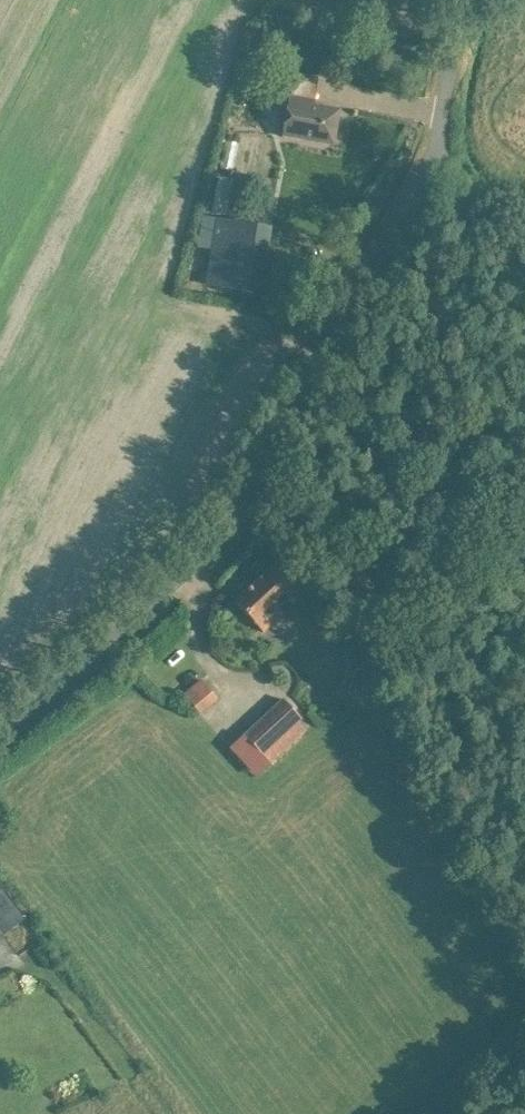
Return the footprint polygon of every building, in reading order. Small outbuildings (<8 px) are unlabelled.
[(314,105),(315,100),(289,96),(282,136),(333,145),(340,109),(314,105)] [(232,145),(227,172),(240,174),(245,147),(232,145)] [(249,181),(213,176),(207,196),(204,212),(244,218),(249,181)] [(259,293),(270,228),(202,217),(197,247),(213,250),(207,284),(259,293)] [(279,560),(235,601),(263,632),(281,615),(276,610),(303,585),(279,560)] [(202,680),(184,695),(200,714),(217,699),(202,680)] [(302,718),(284,699),(245,735),(271,764),(306,731),(298,722),(302,718)] [(5,915),(14,927),(24,919),(0,888),(0,919),(5,915)]
